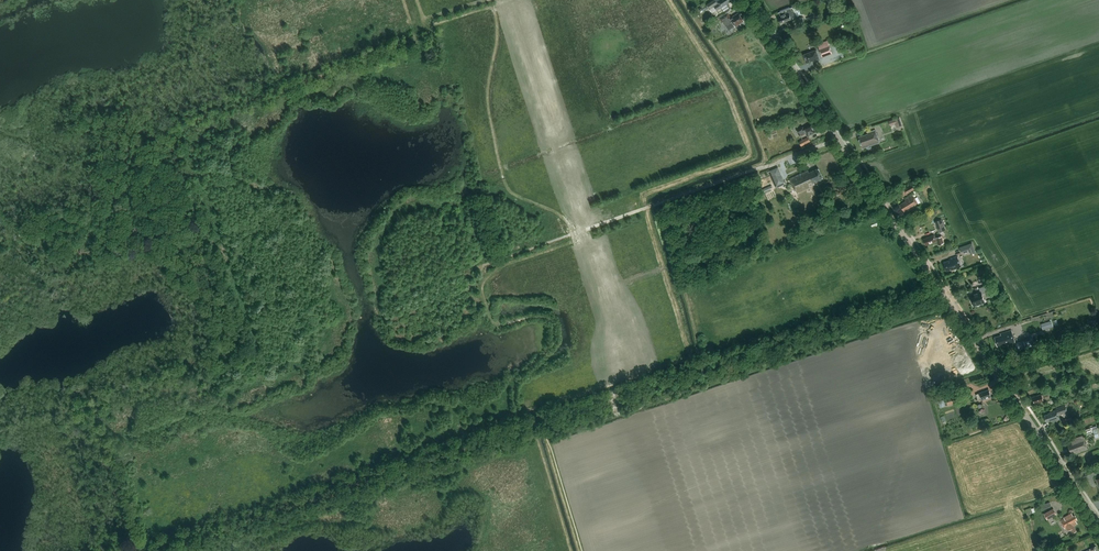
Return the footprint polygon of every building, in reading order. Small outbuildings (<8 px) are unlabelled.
[(708,4),(701,8),(703,12),(710,7),(710,8),(717,4),(715,0),(714,0),(708,4)] [(718,1),(717,2),(719,4),(714,6),(717,10),(721,7),(724,11),(730,7),(728,3),(732,1),(731,0),(720,0),(718,1)] [(796,17),(793,10),(792,11),(791,8),(790,8),(790,7),(780,10),(781,12),(779,12),(780,16),(778,17),(781,25),(792,20),(791,19),(796,17)] [(743,18),(742,17),(741,17),(742,16),(740,14),(739,14),(739,13),(734,17),(733,16),(731,18),(728,13),(720,18),(722,22),(724,20),(728,26),(730,29),(735,26),(736,27),(739,25),(738,24),(744,21),(744,20),(744,19),(743,18)] [(814,15),(807,18),(809,23),(816,20),(814,15)] [(832,54),(828,41),(818,45),(822,57),(832,54)] [(807,63),(814,60),(815,62),(817,61),(817,59),(819,58),(816,50),(804,55),(807,63)] [(804,129),(803,127),(799,129),(797,130),(800,136),(806,133),(808,136),(815,132),(811,125),(804,129)] [(868,134),(859,137),(863,148),(880,142),(876,130),(868,133),(868,134)] [(810,141),(808,137),(799,142),(801,146),(810,141)] [(797,193),(801,191),(808,188),(815,185),(814,183),(823,178),(819,168),(809,173),(808,170),(790,178),(797,193)] [(786,184),(783,178),(774,182),(776,188),(786,184)] [(904,190),(907,194),(915,189),(912,185),(904,190)] [(919,205),(913,195),(905,200),(906,201),(900,205),(904,212),(908,210),(908,211),(911,209),(912,209),(919,205)] [(939,232),(945,230),(942,219),(935,222),(939,232)] [(941,236),(936,238),(934,235),(924,239),(926,245),(931,243),(931,244),(933,243),(937,241),(939,245),(944,243),(941,236)] [(972,243),(960,248),(961,252),(974,248),(972,243)] [(953,270),(961,267),(957,256),(949,259),(950,260),(944,262),(947,271),(951,269),(951,270),(953,270)] [(988,282),(985,274),(978,277),(980,281),(982,281),(983,284),(988,282)] [(988,292),(986,286),(980,288),(981,292),(974,294),(975,296),(970,297),(973,305),(975,305),(976,306),(981,305),(980,304),(985,302),(982,294),(988,292)] [(1066,312),(1068,319),(1078,316),(1075,309),(1066,312)] [(1096,319),(1095,319),(1090,321),(1087,322),(1088,327),(1098,325),(1096,319)] [(1002,345),(1003,346),(1015,342),(1012,330),(1000,334),(1001,335),(995,337),(997,347),(1002,345)] [(1032,337),(1024,340),(1026,347),(1034,344),(1032,337)] [(978,400),(982,398),(982,400),(991,397),(989,390),(980,393),(976,394),(978,400)] [(1042,395),(1041,394),(1033,397),(1035,404),(1044,401),(1043,400),(1050,398),(1048,393),(1042,395)] [(958,402),(956,396),(946,399),(948,405),(958,402)] [(1059,418),(1058,414),(1063,412),(1063,413),(1067,411),(1065,406),(1056,409),(1056,410),(1052,411),(1052,412),(1048,413),(1049,414),(1044,415),(1045,416),(1044,417),(1045,419),(1046,419),(1046,422),(1051,420),(1051,421),(1055,419),(1055,420),(1059,418)] [(1098,437),(1098,433),(1097,426),(1084,430),(1086,436),(1094,434),(1095,438),(1098,437)] [(1087,449),(1083,438),(1083,435),(1071,440),(1072,444),(1068,445),(1071,453),(1077,451),(1077,452),(1079,451),(1080,452),(1087,449)] [(1094,455),(1088,458),(1091,465),(1097,463),(1094,455)] [(1053,509),(1044,514),(1047,520),(1057,514),(1053,509)] [(1060,521),(1065,529),(1068,527),(1072,533),(1076,531),(1073,526),(1077,524),(1076,521),(1077,520),(1075,515),(1073,516),(1072,513),(1064,518),(1064,519),(1060,521)]
